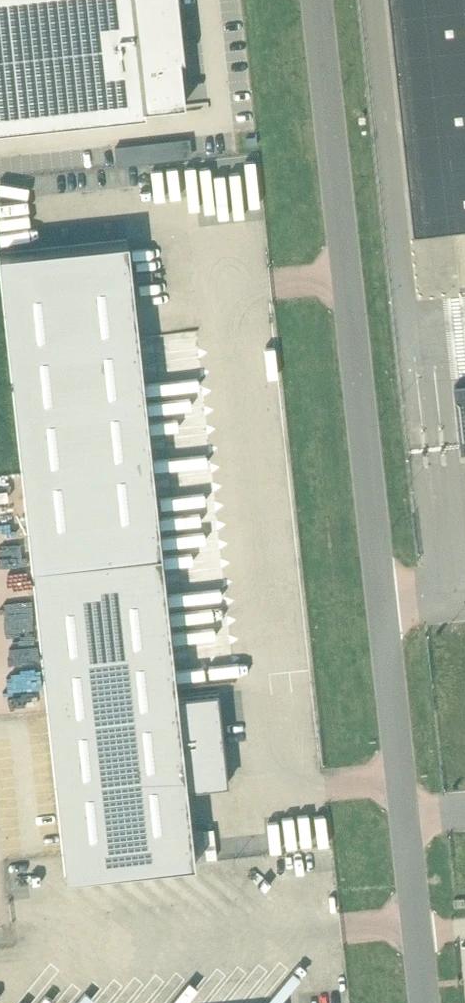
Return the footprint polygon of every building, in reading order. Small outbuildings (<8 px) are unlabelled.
[(144,114),(144,108),(184,104),(179,59),(184,59),(183,51),(178,51),(173,0),(0,0),(0,130),(144,114)] [(417,224),(464,219),(464,0),(393,0),(417,224)] [(161,148),(129,149),(129,143),(118,144),(118,160),(192,158),(191,142),(161,143),(161,148)] [(0,253),(0,269),(63,854),(65,876),(193,862),(185,788),(227,784),(224,758),(220,758),(218,745),(223,744),(217,691),(175,695),(126,240),(0,253)] [(454,385),(458,419),(459,419),(462,446),(464,446),(464,391),(458,392),(457,385),(454,385)]
